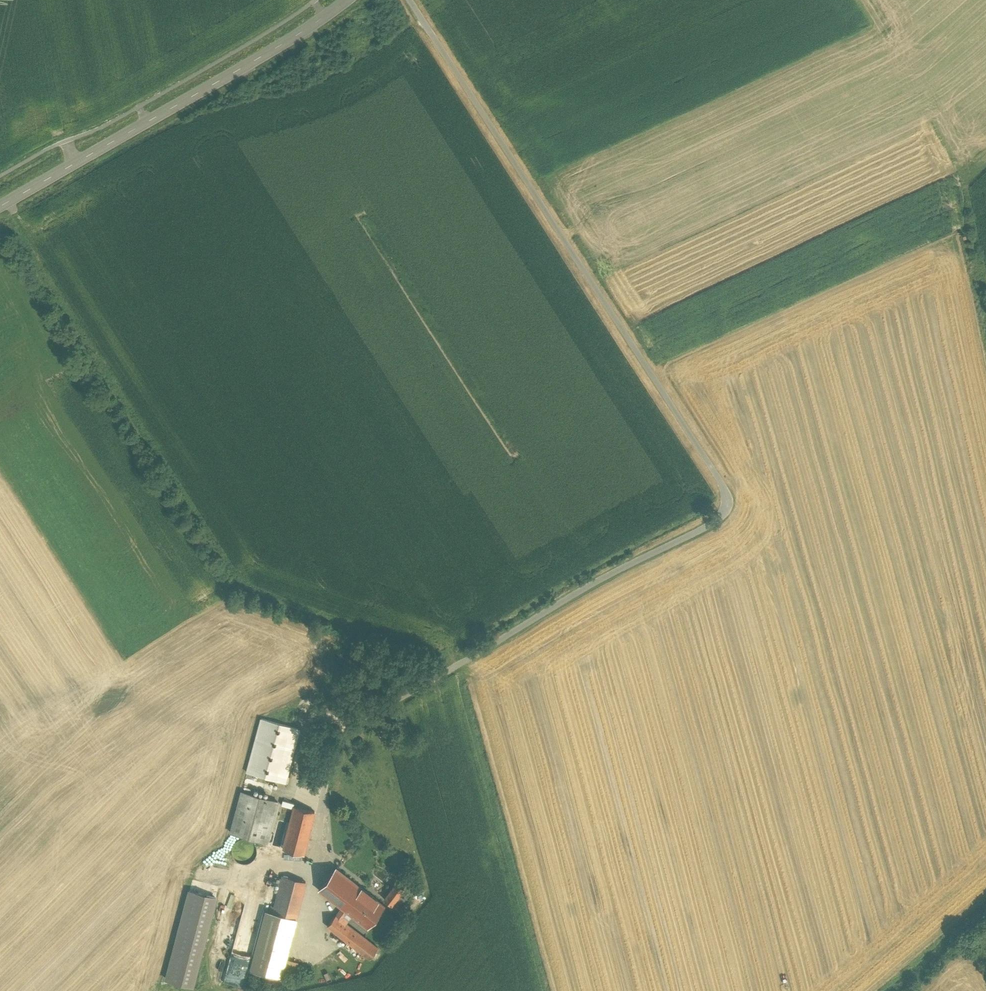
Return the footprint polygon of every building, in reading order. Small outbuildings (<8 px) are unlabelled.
[(298,730),(259,720),(245,773),(284,783),(298,730)] [(275,802),(238,792),(227,834),(265,844),(275,802)] [(286,824),(276,821),(269,847),(301,855),(313,813),(290,807),(286,824)] [(375,904),(335,872),(319,892),(342,911),(328,928),(367,961),(377,948),(351,927),(353,924),(364,933),(400,888),(393,882),(375,904)] [(278,979),(304,883),(280,877),(270,914),(261,912),(246,971),(278,979)] [(169,978),(200,986),(223,894),(191,887),(169,978)]
